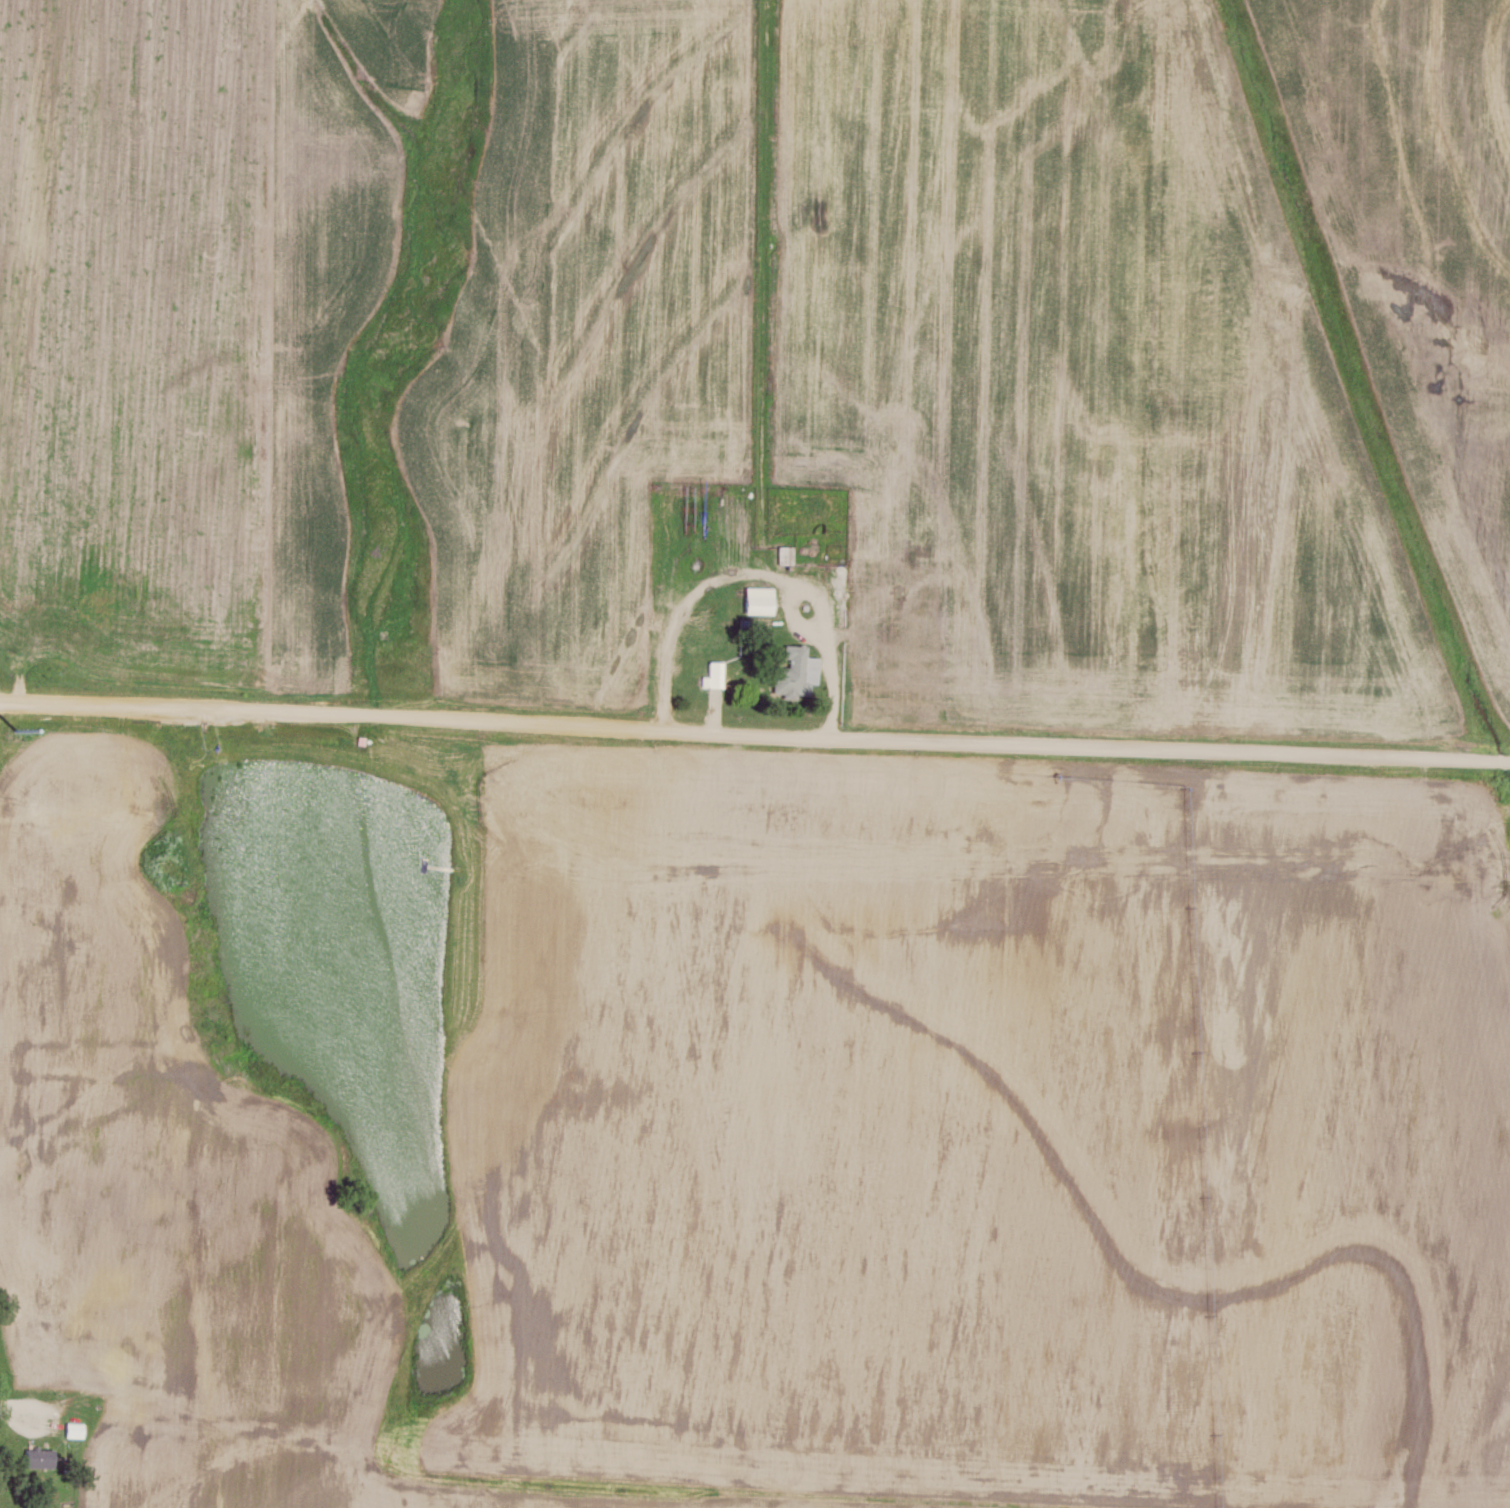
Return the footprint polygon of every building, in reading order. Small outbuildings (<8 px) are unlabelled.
[(777,563),(792,562),(792,545),(777,545),(777,563)] [(771,613),(771,587),(743,587),(743,612),(771,613)] [(817,656),(804,655),(805,644),(785,643),(783,657),(788,657),(787,667),(773,666),(772,691),(782,691),(781,694),(808,696),(809,682),(816,682),(817,656)] [(722,660),(707,660),(707,675),(700,675),(700,686),(721,686),(722,660)]
